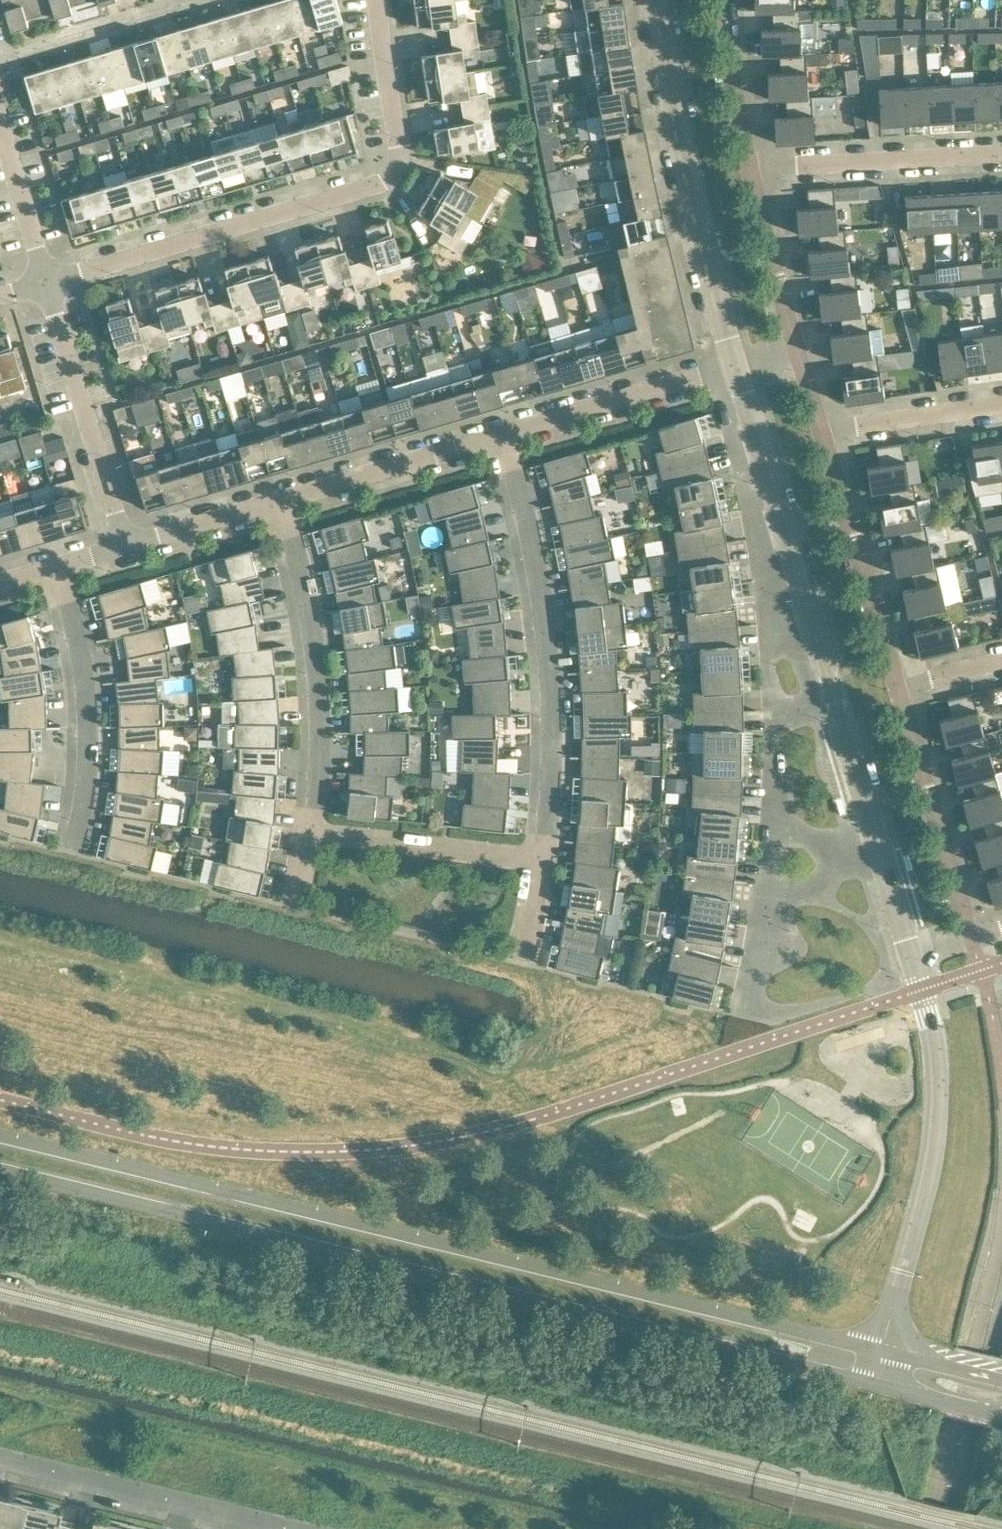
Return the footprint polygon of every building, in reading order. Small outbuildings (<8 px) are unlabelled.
[(12,31),(29,26),(27,20),(54,12),(50,0),(2,0),(12,31)] [(54,12),(56,18),(73,13),(71,6),(92,0),(50,0),(54,12)] [(266,4),(277,41),(299,34),(289,0),(279,0),(266,4)] [(321,28),(313,0),(289,0),(299,34),(321,28)] [(321,28),(343,21),(337,1),(339,1),(339,3),(341,3),(340,0),(313,0),(321,28)] [(451,37),(477,33),(476,21),(468,22),(467,13),(458,14),(456,0),(451,0),(415,5),(418,27),(433,25),(433,27),(450,25),(451,37)] [(521,17),(533,15),(531,0),(518,0),(521,17)] [(572,9),(585,7),(625,2),(624,0),(571,0),(572,9)] [(794,10),(794,0),(755,0),(755,11),(774,11),(794,10)] [(628,23),(625,2),(585,7),(588,29),(628,23)] [(255,47),(277,41),(266,4),(244,10),(255,47)] [(244,10),(222,17),(233,54),(255,47),(244,10)] [(774,29),(762,29),(762,55),(780,55),(780,54),(801,54),(801,53),(800,22),(814,22),(814,10),(794,10),(774,11),(774,29)] [(211,60),(233,54),(222,17),(201,23),(211,60)] [(956,18),(956,28),(972,27),(972,18),(956,18)] [(989,18),(972,18),(972,27),(989,27),(989,18)] [(858,29),(880,29),(880,19),(857,20),(858,29)] [(880,19),(880,29),(896,28),(896,19),(880,19)] [(904,19),(904,28),(920,28),(920,19),(904,19)] [(926,19),(926,28),(943,28),(942,19),(926,19)] [(533,20),(521,22),(523,36),(535,35),(533,20)] [(201,23),(179,30),(190,67),(211,60),(201,23)] [(588,29),(575,31),(579,52),(631,44),(628,23),(588,29)] [(168,73),(190,67),(179,30),(157,36),(168,73)] [(466,72),(464,57),(473,56),(471,47),(479,46),(477,33),(451,37),(453,49),(436,52),(437,54),(422,56),(425,78),(466,72)] [(965,33),(949,33),(949,43),(966,42),(965,33)] [(978,42),(995,42),(995,33),(978,33),(978,42)] [(918,34),(902,34),(902,43),(919,43),(918,34)] [(943,34),(926,34),(926,43),(943,43),(943,34)] [(879,76),(877,35),(860,35),(867,77),(879,76)] [(157,36),(135,43),(146,80),(168,73),(157,36)] [(537,36),(524,38),(527,60),(536,59),(541,58),(537,36)] [(853,38),(839,38),(839,52),(856,52),(853,38)] [(124,86),(146,80),(135,43),(113,49),(124,86)] [(631,44),(579,52),(582,74),(595,72),(634,66),(631,44)] [(113,49),(91,55),(102,93),(124,86),(113,49)] [(340,51),(329,55),(332,64),(343,61),(340,51)] [(801,54),(780,54),(780,55),(781,72),(768,73),(769,98),(812,96),(808,96),(807,65),(806,53),(801,53),(801,54)] [(815,53),(806,53),(807,65),(827,64),(827,53),(815,53)] [(80,99),(102,93),(91,55),(69,62),(80,99)] [(320,68),(332,64),(329,55),(317,58),(320,68)] [(538,73),(536,59),(527,60),(529,74),(538,73)] [(69,62),(47,68),(58,106),(80,99),(69,62)] [(296,64),(285,67),(288,77),(299,74),(296,64)] [(638,87),(634,66),(595,72),(598,93),(638,87)] [(288,77),(285,67),(274,71),(277,81),(288,77)] [(47,68),(25,75),(36,112),(58,106),(47,68)] [(466,72),(426,78),(429,101),(444,98),(444,101),(446,100),(461,98),(462,103),(463,110),(489,105),(486,93),(479,94),(475,70),(466,72)] [(311,77),(314,87),(328,83),(325,73),(311,77)] [(241,80),(244,90),(256,87),(253,77),(241,80)] [(300,91),(314,87),(311,77),(297,81),(300,91)] [(233,94),(244,90),(241,80),(230,84),(233,94)] [(539,81),(530,82),(532,94),(541,92),(549,91),(547,80),(539,81)] [(976,119),(999,118),(997,81),(974,83),(976,119)] [(976,119),(974,83),(951,84),(953,121),(976,119)] [(931,122),(953,121),(951,84),(929,85),(931,122)] [(905,87),(907,123),(931,122),(929,85),(905,87)] [(282,86),(268,90),(271,100),(285,96),(282,86)] [(585,96),(584,96),(588,117),(641,108),(638,87),(598,93),(585,96)] [(881,125),(907,123),(905,87),(879,88),(881,125)] [(201,103),(212,100),(209,90),(198,93),(201,103)] [(271,100),(268,90),(254,94),(257,104),(271,100)] [(532,94),(534,105),(543,103),(541,92),(532,94)] [(201,103),(198,93),(176,100),(179,110),(201,103)] [(812,96),(769,98),(769,99),(786,98),(787,116),(774,116),(776,143),(809,141),(815,140),(812,96)] [(238,99),(224,103),(227,113),(241,109),(238,99)] [(543,103),(534,105),(538,127),(547,125),(557,123),(553,101),(543,103)] [(154,106),(157,116),(168,113),(165,103),(154,106)] [(227,113),(224,103),(210,107),(213,117),(227,113)] [(491,118),(489,105),(463,110),(465,122),(448,125),(449,127),(434,130),(438,153),(453,150),(454,152),(479,147),(476,129),(485,128),(483,120),(491,118)] [(145,120),(157,116),(154,106),(142,110),(145,120)] [(856,127),(868,126),(865,106),(853,108),(856,127)] [(606,136),(645,129),(641,108),(588,117),(592,139),(606,136)] [(358,130),(359,130),(356,110),(355,110),(355,113),(325,121),(336,158),(358,151),(352,129),(358,128),(358,130)] [(194,111),(180,116),(183,126),(197,121),(194,111)] [(110,119),(113,129),(124,126),(121,116),(110,119)] [(183,126),(180,116),(166,120),(169,130),(183,126)] [(102,133),(113,129),(110,119),(99,123),(102,133)] [(314,165),(336,158),(325,121),(303,128),(314,165)] [(137,129),(140,139),(154,134),(151,124),(137,129)] [(248,184),(270,178),(259,141),(255,128),(233,134),(248,184)] [(292,171),(314,165),(303,128),(281,134),(292,171)] [(66,132),(69,142),(81,139),(78,129),(66,132)] [(126,143),(140,139),(137,129),(123,133),(126,143)] [(606,136),(610,158),(649,150),(645,129),(606,136)] [(58,146),(69,142),(66,132),(55,136),(58,146)] [(540,135),(542,148),(551,147),(549,133),(540,135)] [(215,154),(226,191),(248,184),(233,134),(211,141),(215,154)] [(270,178),(292,171),(281,134),(259,141),(270,178)] [(107,137),(93,142),(96,152),(110,147),(107,137)] [(96,152),(93,142),(79,146),(82,156),(96,152)] [(554,160),(551,147),(542,148),(545,162),(554,160)] [(71,148),(57,152),(60,162),(74,158),(71,148)] [(610,158),(615,179),(654,171),(649,150),(610,158)] [(205,197),(226,191),(215,154),(194,160),(205,197)] [(194,160),(171,167),(183,204),(205,197),(194,160)] [(161,210),(183,204),(171,167),(150,173),(161,210)] [(139,217),(128,180),(125,170),(103,177),(106,186),(117,223),(139,217)] [(615,179),(619,200),(658,192),(654,171),(615,179)] [(480,221),(499,189),(476,176),(470,186),(455,178),(454,180),(441,172),(430,192),(473,217),(480,221)] [(139,217),(161,210),(150,173),(128,180),(139,217)] [(551,192),(560,190),(557,177),(548,179),(551,192)] [(95,230),(117,223),(106,186),(84,192),(95,230)] [(881,186),(870,187),(871,198),(884,197),(881,186)] [(835,188),(807,189),(808,191),(809,207),(797,208),(799,233),(845,230),(845,229),(838,230),(835,188)] [(563,204),(560,190),(551,192),(554,205),(563,204)] [(978,191),(980,228),(1001,227),(1001,209),(1001,190),(978,191)] [(978,191),(955,192),(957,229),(980,228),(978,191)] [(73,236),(95,230),(84,192),(62,199),(73,236)] [(430,192),(419,211),(431,219),(430,221),(445,229),(438,240),(461,254),(468,242),(461,237),(473,217),(430,192)] [(619,200),(624,221),(663,213),(658,192),(619,200)] [(955,192),(931,194),(933,231),(957,229),(955,192)] [(933,231),(931,194),(905,195),(907,232),(933,231)] [(624,221),(629,243),(668,233),(663,213),(624,221)] [(401,258),(394,234),(392,235),(388,220),(366,227),(370,241),(368,242),(372,258),(361,261),(369,287),(381,283),(379,275),(414,265),(411,255),(401,258)] [(557,222),(560,236),(569,234),(566,220),(557,222)] [(861,244),(876,243),(875,228),(860,229),(861,244)] [(892,228),(880,229),(881,243),(893,243),(892,228)] [(845,230),(799,233),(799,234),(819,232),(820,249),(808,250),(810,276),(856,271),(849,271),(845,230)] [(681,290),(668,233),(629,243),(630,250),(620,253),(621,258),(632,302),(681,290)] [(572,247),(569,234),(560,236),(563,249),(572,247)] [(317,241),(331,289),(332,289),(330,281),(344,277),(346,285),(354,283),(356,290),(369,287),(361,261),(350,265),(345,249),(343,249),(339,235),(317,241)] [(553,261),(549,239),(545,236),(536,252),(553,261)] [(331,290),(331,289),(317,241),(296,248),(300,262),(298,263),(302,279),(291,282),(299,307),(311,304),(309,296),(317,294),(314,285),(328,281),(331,290)] [(264,318),(286,311),(299,307),(291,282),(280,285),(275,269),(273,270),(269,256),(247,262),(264,318)] [(221,303),(229,328),(241,325),(264,318),(247,262),(225,269),(230,283),(228,283),(232,300),(221,303)] [(612,271),(610,262),(597,266),(599,275),(612,271)] [(983,264),(960,266),(961,280),(983,277),(983,268),(983,264)] [(586,278),(599,275),(597,266),(584,270),(586,278)] [(960,266),(936,268),(936,273),(937,282),(961,280),(960,266)] [(989,277),(1001,276),(1001,266),(988,268),(989,277)] [(856,271),(810,276),(830,274),(832,291),(819,292),(822,318),(841,316),(861,313),(856,271)] [(576,272),(555,278),(558,287),(579,281),(576,272)] [(936,273),(919,275),(920,284),(937,282),(936,273)] [(177,283),(191,331),(192,331),(189,322),(203,318),(206,327),(214,324),(216,332),(229,328),(221,303),(210,306),(205,290),(203,291),(199,276),(177,283)] [(558,287),(555,278),(542,282),(545,291),(558,287)] [(995,292),(994,282),(978,284),(979,293),(995,292)] [(191,331),(177,283),(155,289),(160,304),(158,304),(162,320),(151,324),(159,349),(171,345),(169,338),(177,335),(176,334),(190,330),(191,331)] [(978,284),(955,286),(956,296),(979,294),(979,293),(978,284)] [(530,295),(527,286),(514,290),(517,299),(530,295)] [(939,297),(956,296),(955,286),(938,288),(939,297)] [(910,289),(898,290),(900,308),(911,307),(910,289)] [(504,303),(517,299),(514,290),(501,294),(504,303)] [(632,302),(637,326),(647,357),(656,355),(656,358),(695,346),(681,290),(632,302)] [(121,360),(146,353),(159,349),(151,324),(140,327),(135,311),(133,312),(129,297),(106,304),(111,318),(109,319),(116,344),(121,360)] [(489,307),(486,299),(473,302),(476,311),(489,307)] [(463,315),(476,311),(473,302),(460,306),(463,315)] [(915,310),(904,311),(906,325),(917,324),(915,310)] [(448,319),(445,311),(432,315),(435,323),(448,319)] [(843,333),(830,334),(834,361),(852,358),(878,354),(884,353),(881,328),(869,330),(867,312),(861,313),(841,316),(843,333)] [(422,327),(435,323),(432,315),(419,318),(422,327)] [(448,319),(435,323),(437,331),(450,327),(448,319)] [(613,321),(593,327),(606,373),(626,366),(616,332),(613,321)] [(990,370),(985,333),(983,322),(960,326),(962,337),(967,373),(990,370)] [(404,323),(391,327),(394,335),(407,332),(404,323)] [(648,360),(647,357),(637,326),(616,332),(626,366),(648,360)] [(391,327),(371,333),(375,349),(396,343),(394,335),(391,327)] [(593,327),(572,333),(585,379),(606,373),(593,327)] [(306,331),(291,336),(295,349),(310,344),(306,331)] [(990,370),(1001,368),(1001,331),(985,333),(990,370)] [(482,332),(471,336),(479,346),(485,344),(482,332)] [(27,388),(14,347),(12,347),(8,333),(0,335),(0,396),(27,388)] [(552,339),(565,385),(585,379),(572,333),(552,339)] [(365,335),(356,337),(343,341),(346,350),(367,344),(365,335)] [(962,337),(937,340),(943,377),(967,373),(962,337)] [(552,339),(531,345),(534,356),(544,391),(565,385),(552,339)] [(333,354),(346,350),(343,341),(330,345),(333,354)] [(319,364),(315,349),(302,353),(306,366),(306,368),(319,364)] [(243,352),(237,354),(240,365),(252,362),(250,356),(243,352)] [(902,352),(890,354),(892,366),(904,364),(902,352)] [(302,353),(292,356),(296,369),(306,366),(302,353)] [(878,354),(852,358),(854,375),(842,377),(845,403),(878,398),(884,397),(878,354)] [(524,397),(544,391),(534,356),(514,362),(524,397)] [(179,369),(183,382),(205,375),(201,362),(179,369)] [(274,362),(261,366),(265,377),(278,374),(274,362)] [(514,362),(493,368),(503,403),(524,397),(514,362)] [(442,421),(455,417),(462,415),(452,381),(448,365),(427,371),(428,375),(442,421)] [(261,366),(241,372),(243,380),(244,383),(253,381),(265,377),(261,366)] [(483,409),(503,403),(493,368),(473,375),(483,409)] [(243,380),(241,372),(220,378),(223,386),(243,380)] [(421,427),(442,421),(428,375),(408,381),(411,393),(421,427)] [(473,375),(452,381),(462,415),(483,409),(473,375)] [(210,390),(223,386),(220,378),(207,381),(210,390)] [(421,427),(411,393),(408,381),(386,387),(390,399),(387,400),(397,434),(421,427)] [(935,381),(927,384),(929,391),(938,390),(935,381)] [(192,386),(179,390),(181,398),(194,395),(192,386)] [(363,407),(373,442),(397,434),(387,400),(384,401),(380,388),(359,395),(363,407)] [(181,398),(179,390),(166,394),(168,402),(181,398)] [(158,408),(155,397),(131,404),(135,415),(158,408)] [(124,406),(123,406),(114,409),(117,420),(128,417),(124,406)] [(297,412),(312,460),(332,454),(322,419),(318,406),(297,412)] [(296,407),(275,413),(276,416),(291,466),(312,460),(297,412),(296,407)] [(342,413),(353,448),(373,442),(363,407),(342,413)] [(135,415),(138,427),(161,420),(158,408),(135,415)] [(322,419),(332,454),(353,448),(342,413),(322,419)] [(276,416),(256,422),(258,428),(270,472),(291,466),(276,416)] [(665,449),(656,452),(660,471),(709,458),(704,439),(702,439),(696,418),(696,417),(659,428),(665,449)] [(0,424),(0,435),(0,436),(15,432),(12,421),(0,424)] [(258,428),(237,434),(240,444),(250,478),(270,472),(258,428)] [(19,437),(22,449),(45,442),(42,430),(19,437)] [(0,443),(0,461),(0,462),(21,456),(16,438),(8,440),(0,443)] [(997,441),(972,445),(974,457),(965,458),(976,495),(1001,491),(1001,478),(997,441)] [(49,453),(45,442),(22,449),(26,460),(49,453)] [(903,443),(876,447),(876,449),(877,449),(879,464),(867,466),(871,491),(914,484),(914,483),(910,484),(903,443)] [(219,450),(229,484),(250,478),(240,444),(219,450)] [(199,456),(209,490),(229,484),(219,450),(199,456)] [(586,450),(544,462),(545,463),(551,484),(549,485),(554,504),(590,495),(585,475),(593,473),(586,450)] [(147,509),(148,508),(168,503),(158,468),(153,452),(129,460),(134,476),(137,475),(147,509)] [(178,462),(188,496),(209,490),(199,456),(178,462)] [(709,458),(660,471),(665,490),(675,488),(679,508),(717,500),(717,499),(712,479),(714,478),(709,459),(709,458)] [(168,503),(169,502),(188,496),(178,462),(158,468),(168,503)] [(628,471),(616,474),(620,487),(631,484),(628,471)] [(51,486),(55,498),(65,533),(87,526),(77,492),(80,491),(76,478),(51,486)] [(963,479),(953,481),(955,490),(965,489),(963,479)] [(473,483),(428,497),(434,520),(446,516),(453,547),(453,548),(488,540),(488,541),(490,541),(489,539),(481,505),(480,505),(474,484),(473,483)] [(914,484),(871,491),(871,492),(888,489),(891,505),(879,507),(883,532),(925,525),(925,524),(922,525),(914,484)] [(51,486),(31,492),(35,504),(46,539),(59,535),(65,533),(55,498),(51,486)] [(633,488),(619,491),(623,509),(624,515),(638,512),(633,488)] [(590,495),(554,504),(554,505),(559,524),(560,524),(565,545),(608,537),(603,514),(595,516),(590,495)] [(684,529),(674,531),(678,550),(727,542),(727,541),(723,522),(721,522),(717,501),(717,500),(679,508),(684,529)] [(25,545),(46,539),(35,504),(15,510),(25,545)] [(15,510),(0,515),(0,536),(5,551),(25,545),(15,510)] [(982,518),(986,532),(1001,528),(1001,514),(982,518)] [(364,516),(322,528),(322,529),(328,550),(327,551),(331,568),(331,570),(333,569),(368,560),(368,559),(364,541),(370,539),(364,516)] [(973,516),(963,519),(967,533),(978,530),(973,516)] [(925,525),(883,532),(883,533),(900,530),(903,546),(890,548),(895,573),(911,570),(934,566),(934,565),(925,525)] [(400,535),(389,538),(393,548),(403,545),(400,535)] [(608,537),(565,545),(569,567),(568,568),(571,587),(571,588),(608,582),(605,561),(616,559),(612,536),(608,537)] [(453,547),(445,549),(446,550),(451,573),(459,571),(464,602),(464,603),(499,598),(501,598),(500,597),(495,562),(493,562),(488,541),(488,540),(453,548),(453,547)] [(727,542),(678,550),(681,570),(691,568),(694,589),(732,584),(732,583),(729,562),(730,561),(727,542)] [(421,544),(409,547),(411,557),(424,553),(421,544)] [(251,549),(209,561),(216,585),(220,583),(225,605),(225,607),(250,601),(250,602),(259,600),(265,599),(265,597),(259,571),(257,571),(251,550),(251,549)] [(663,554),(648,557),(651,571),(661,569),(664,565),(663,554)] [(987,556),(974,559),(977,571),(990,568),(987,556)] [(368,560),(333,569),(338,590),(336,591),(339,609),(339,610),(341,610),(341,609),(377,602),(373,583),(380,581),(375,559),(375,558),(368,559),(368,560)] [(914,587),(902,589),(908,615),(922,612),(922,611),(963,602),(953,561),(934,565),(934,566),(911,570),(911,571),(914,587)] [(641,564),(637,569),(638,575),(648,574),(647,563),(641,564)] [(650,576),(637,577),(639,590),(652,589),(650,576)] [(141,581),(99,594),(100,595),(106,616),(105,617),(109,637),(109,639),(115,637),(124,636),(124,635),(149,629),(144,606),(148,605),(147,601),(141,581)] [(608,582),(571,588),(574,608),(576,607),(578,629),(626,624),(623,601),(611,602),(608,582)] [(696,610),(687,611),(689,631),(739,626),(739,625),(737,605),(735,606),(732,584),(694,589),(696,610)] [(205,592),(183,597),(186,612),(209,608),(205,592)] [(431,596),(421,598),(422,609),(433,607),(431,596)] [(996,597),(984,601),(987,612),(1000,609),(996,597)] [(464,602),(452,604),(456,628),(468,626),(471,658),(471,659),(507,656),(508,656),(508,655),(504,619),(503,620),(499,598),(464,603),(464,602)] [(377,602),(341,609),(341,610),(345,631),(343,631),(345,649),(345,651),(347,650),(383,645),(383,644),(381,625),(388,624),(384,601),(384,600),(377,602)] [(225,605),(207,609),(207,611),(212,633),(216,632),(220,655),(220,656),(233,654),(233,653),(260,649),(260,648),(256,623),(254,623),(250,602),(250,601),(225,607),(225,605)] [(926,627),(914,630),(920,656),(952,648),(958,647),(952,623),(967,619),(963,602),(922,611),(922,612),(926,627)] [(0,623),(0,649),(1,648),(4,672),(5,676),(41,671),(41,672),(42,671),(42,670),(37,637),(35,637),(29,616),(28,615),(0,623)] [(664,617),(657,617),(659,634),(666,633),(664,617)] [(626,624),(578,629),(578,630),(581,652),(579,652),(580,671),(580,672),(618,669),(616,648),(628,647),(626,624)] [(149,629),(124,635),(124,636),(128,657),(127,657),(130,679),(130,680),(157,677),(157,678),(171,676),(171,675),(168,650),(171,649),(170,645),(166,625),(149,629)] [(739,626),(689,631),(691,650),(700,649),(702,671),(740,668),(740,667),(739,646),(741,646),(739,626)] [(668,634),(659,635),(660,645),(669,644),(668,634)] [(383,645),(347,650),(350,672),(348,672),(349,690),(349,691),(351,691),(387,688),(387,687),(386,668),(397,667),(394,644),(394,643),(383,644),(383,645)] [(237,676),(232,676),(234,700),(238,700),(238,699),(277,697),(277,696),(276,675),(277,674),(274,648),(273,646),(260,648),(260,649),(233,653),(233,654),(237,676)] [(435,650),(428,650),(429,661),(441,660),(440,653),(435,650)] [(471,658),(463,659),(463,660),(465,683),(473,682),(474,714),(474,715),(496,714),(496,715),(505,715),(511,714),(511,713),(510,678),(508,678),(507,656),(471,659),(471,658)] [(658,656),(647,657),(648,665),(659,664),(658,656)] [(660,668),(651,668),(651,681),(660,681),(660,668)] [(703,691),(693,692),(694,711),(744,710),(743,690),(742,690),(740,669),(740,668),(702,671),(703,691)] [(618,669),(580,672),(580,673),(582,692),(583,692),(584,714),(628,713),(627,690),(619,690),(618,669)] [(0,677),(0,691),(2,701),(9,700),(10,727),(10,728),(32,728),(41,728),(47,728),(47,727),(46,693),(44,693),(41,672),(41,671),(5,676),(0,677)] [(130,679),(116,681),(116,682),(118,703),(120,703),(120,725),(160,725),(164,725),(164,724),(163,701),(159,701),(157,678),(157,677),(130,680),(130,679)] [(352,713),(350,713),(351,731),(351,732),(357,732),(366,732),(389,731),(389,711),(400,711),(398,687),(387,687),(387,688),(351,691),(352,713)] [(952,715),(939,719),(946,743),(946,744),(959,741),(984,734),(985,734),(984,733),(983,733),(974,693),(947,699),(952,715)] [(223,723),(219,723),(219,740),(219,747),(225,747),(278,747),(278,746),(279,724),(280,724),(278,697),(278,696),(277,696),(277,697),(238,699),(238,700),(239,723),(223,723)] [(443,702),(432,702),(433,714),(443,714),(443,702)] [(744,710),(694,711),(694,731),(704,732),(704,752),(742,753),(742,752),(742,731),(744,731),(744,711),(744,710)] [(582,756),(582,757),(620,757),(620,737),(632,736),(632,713),(628,713),(584,714),(584,736),(583,737),(582,756)] [(474,714),(452,714),(452,715),(453,738),(461,738),(460,770),(460,771),(474,772),(474,771),(497,772),(497,771),(499,736),(497,736),(496,715),(496,714),(474,715),(474,714)] [(120,725),(119,725),(119,726),(119,747),(121,747),(119,769),(119,770),(159,772),(159,773),(163,773),(163,772),(164,749),(160,749),(160,725),(120,725)] [(0,727),(0,780),(8,780),(31,782),(35,750),(33,750),(32,728),(10,728),(10,727),(0,727)] [(186,727),(185,733),(191,740),(197,740),(197,728),(186,727)] [(364,773),(388,775),(388,776),(402,776),(403,754),(410,754),(410,731),(410,730),(389,731),(366,732),(366,754),(365,754),(364,773)] [(996,774),(984,734),(959,741),(963,756),(951,759),(958,784),(970,781),(996,774)] [(652,747),(641,747),(641,757),(662,757),(662,740),(652,740),(652,747)] [(225,747),(224,769),(234,769),(232,789),(232,793),(237,794),(237,793),(276,796),(278,774),(279,774),(280,747),(280,746),(278,746),(278,747),(225,747)] [(693,773),(692,793),(743,795),(744,775),(742,775),(742,754),(742,753),(704,752),(703,773),(693,773)] [(582,757),(582,777),(584,777),(582,799),(626,802),(627,779),(620,778),(620,757),(582,757)] [(444,759),(432,759),(432,768),(444,767),(444,759)] [(645,759),(644,774),(661,775),(662,760),(645,759)] [(115,813),(114,813),(154,819),(154,821),(161,822),(164,802),(165,798),(157,797),(159,773),(159,772),(119,770),(119,769),(118,769),(118,770),(117,791),(118,791),(115,813)] [(433,770),(431,787),(443,789),(445,772),(433,770)] [(464,803),(462,827),(480,829),(505,831),(506,830),(508,808),(510,808),(511,773),(511,772),(497,771),(497,772),(474,771),(474,772),(472,804),(464,803)] [(348,814),(348,815),(374,818),(392,819),(394,795),(387,795),(388,776),(388,775),(364,773),(350,772),(350,773),(349,792),(351,792),(348,814)] [(962,800),(970,825),(982,821),(1001,815),(1001,772),(996,774),(970,781),(975,796),(962,800)] [(180,778),(178,789),(193,791),(195,780),(180,778)] [(668,778),(667,791),(687,792),(688,779),(668,778)] [(419,779),(419,791),(430,791),(430,779),(419,779)] [(8,834),(34,840),(34,839),(39,818),(41,818),(45,785),(45,783),(31,782),(8,780),(5,808),(0,807),(0,832),(8,834)] [(197,790),(196,800),(214,801),(215,792),(197,790)] [(226,839),(231,840),(231,839),(269,846),(269,845),(273,824),(275,824),(277,797),(277,796),(276,796),(237,793),(237,794),(235,816),(230,816),(226,839)] [(692,793),(692,812),(697,813),(696,834),(700,834),(738,838),(738,837),(740,816),(742,816),(743,796),(743,795),(692,793)] [(577,841),(614,845),(617,825),(624,825),(626,802),(582,799),(582,800),(581,821),(579,821),(577,841)] [(106,856),(106,858),(132,864),(148,868),(152,869),(157,850),(158,846),(150,844),(154,821),(154,819),(114,813),(115,813),(113,813),(113,814),(110,835),(111,835),(111,836),(106,856)] [(974,840),(982,865),(994,861),(1001,859),(1001,815),(982,821),(987,836),(974,840)] [(688,854),(685,874),(735,880),(735,879),(738,860),(736,860),(738,838),(700,834),(698,855),(688,854)] [(193,836),(190,847),(201,849),(204,838),(193,836)] [(219,861),(213,884),(217,885),(233,889),(259,895),(259,894),(265,873),(266,873),(271,847),(271,845),(269,845),(269,846),(231,839),(231,840),(227,863),(219,861)] [(573,883),(573,884),(616,890),(620,868),(612,866),(614,845),(577,841),(577,842),(575,862),(577,862),(573,883)] [(642,852),(640,866),(651,867),(653,853),(642,852)] [(986,880),(995,905),(1001,903),(1001,859),(994,861),(999,876),(986,880)] [(685,874),(683,893),(693,894),(689,916),(727,922),(727,921),(731,900),(733,900),(735,881),(735,880),(685,874)] [(564,925),(614,935),(617,936),(623,891),(616,890),(573,884),(570,906),(568,905),(564,925)] [(676,934),(672,954),(721,964),(721,963),(725,944),(723,943),(727,922),(689,916),(686,936),(676,934)] [(557,967),(556,968),(583,974),(598,978),(599,978),(604,955),(610,956),(614,935),(564,925),(564,926),(560,945),(562,946),(557,967)] [(643,950),(641,960),(647,962),(652,959),(654,952),(643,950)] [(672,954),(668,973),(678,975),(672,996),(673,997),(689,1001),(710,1006),(710,1004),(715,984),(715,983),(717,984),(721,964),(672,954)] [(3,1528),(24,1528),(31,1500),(14,1496),(14,1500),(0,1497),(0,1528),(3,1528)] [(31,1500),(24,1528),(76,1528),(76,1527),(62,1524),(62,1523),(61,1523),(63,1512),(46,1508),(47,1504),(31,1500)]
